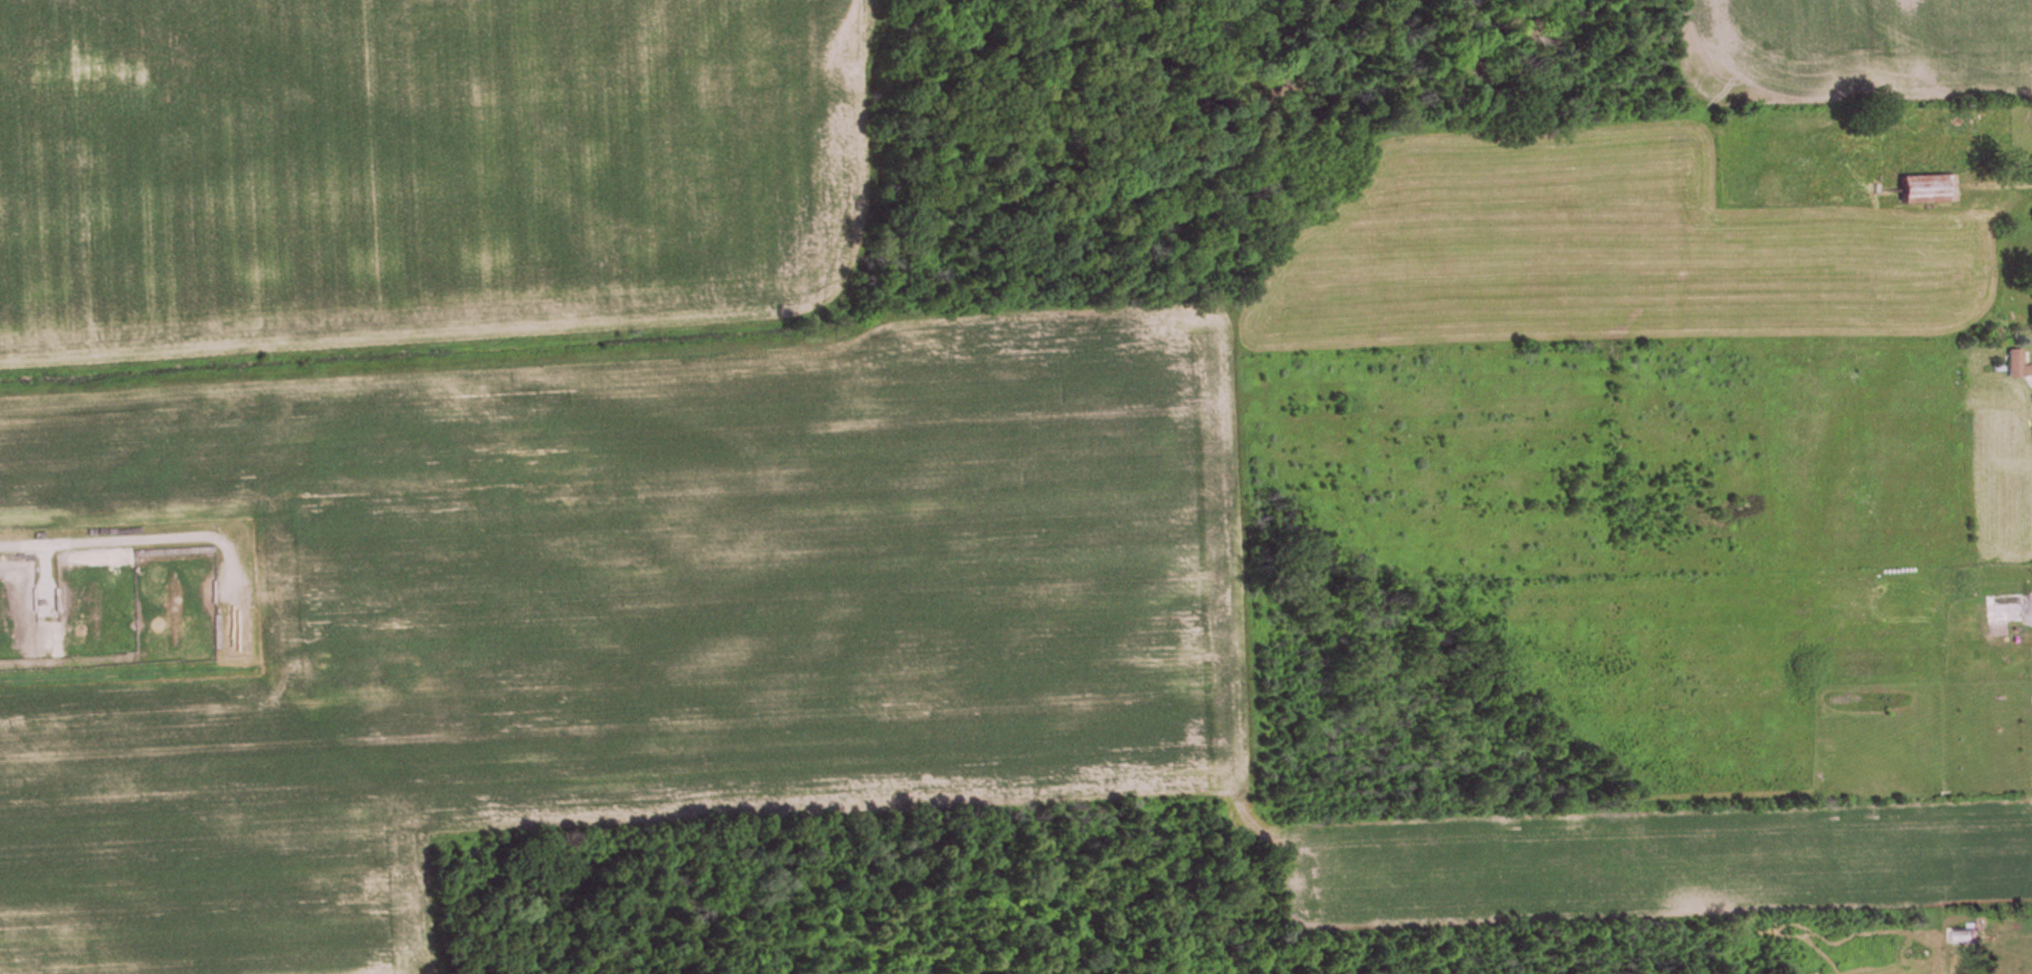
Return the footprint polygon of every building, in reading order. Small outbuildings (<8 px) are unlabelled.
[(1955,178),(1900,178),(1900,205),(1955,205),(1955,178)] [(2010,352),(2010,379),(2031,379),(2031,367),(2023,367),(2023,352),(2010,352)] [(2022,599),(1987,599),(1987,625),(2022,625),(2022,599)] [(1979,947),(1979,932),(1957,932),(1957,947),(1979,947)]
